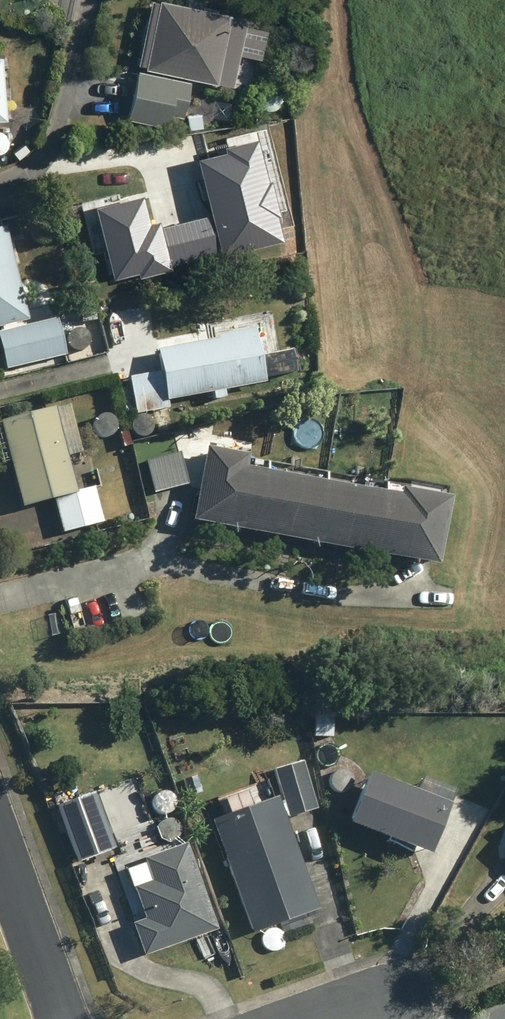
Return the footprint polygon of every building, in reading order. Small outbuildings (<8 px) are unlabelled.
[(246,21),(215,14),(216,10),(201,6),(200,11),(158,1),(156,9),(151,7),(137,66),(231,88),(246,21)] [(187,98),(171,95),(171,93),(135,85),(128,119),(165,127),(166,124),(181,127),(187,98)] [(152,225),(144,197),(97,209),(116,280),(140,274),(142,279),(285,242),(279,218),(281,217),(272,183),(271,183),(259,140),(226,149),(227,154),(199,161),(214,216),(162,229),(161,223),(152,225)] [(4,230),(0,231),(0,330),(27,324),(4,230)] [(96,316),(80,320),(86,341),(102,336),(96,316)] [(0,333),(0,352),(5,373),(65,358),(55,319),(0,333)] [(225,400),(223,392),(264,384),(254,331),(216,338),(217,342),(158,353),(161,373),(128,380),(135,415),(153,412),(155,424),(169,421),(165,402),(211,394),(213,402),(225,400)] [(80,455),(67,407),(0,424),(0,430),(21,510),(53,502),(62,534),(102,523),(93,488),(75,493),(66,458),(80,455)] [(245,469),(247,457),(205,450),(191,525),(255,536),(266,473),(245,469)] [(178,451),(146,459),(155,495),(188,486),(178,451)] [(266,473),(255,536),(313,547),(325,484),(266,473)] [(325,484),(313,547),(373,558),(384,495),(325,484)] [(384,495),(373,558),(436,570),(448,502),(398,493),(397,497),(384,495)] [(120,730),(106,734),(109,744),(123,740),(120,730)] [(316,807),(302,761),(273,770),(287,816),(316,807)] [(368,770),(348,821),(429,852),(449,802),(368,770)] [(93,791),(56,805),(77,861),(114,847),(93,791)] [(277,795),(209,819),(250,932),(318,907),(277,795)] [(150,879),(132,885),(144,918),(131,923),(142,955),(216,929),(185,842),(142,858),(150,879)]
